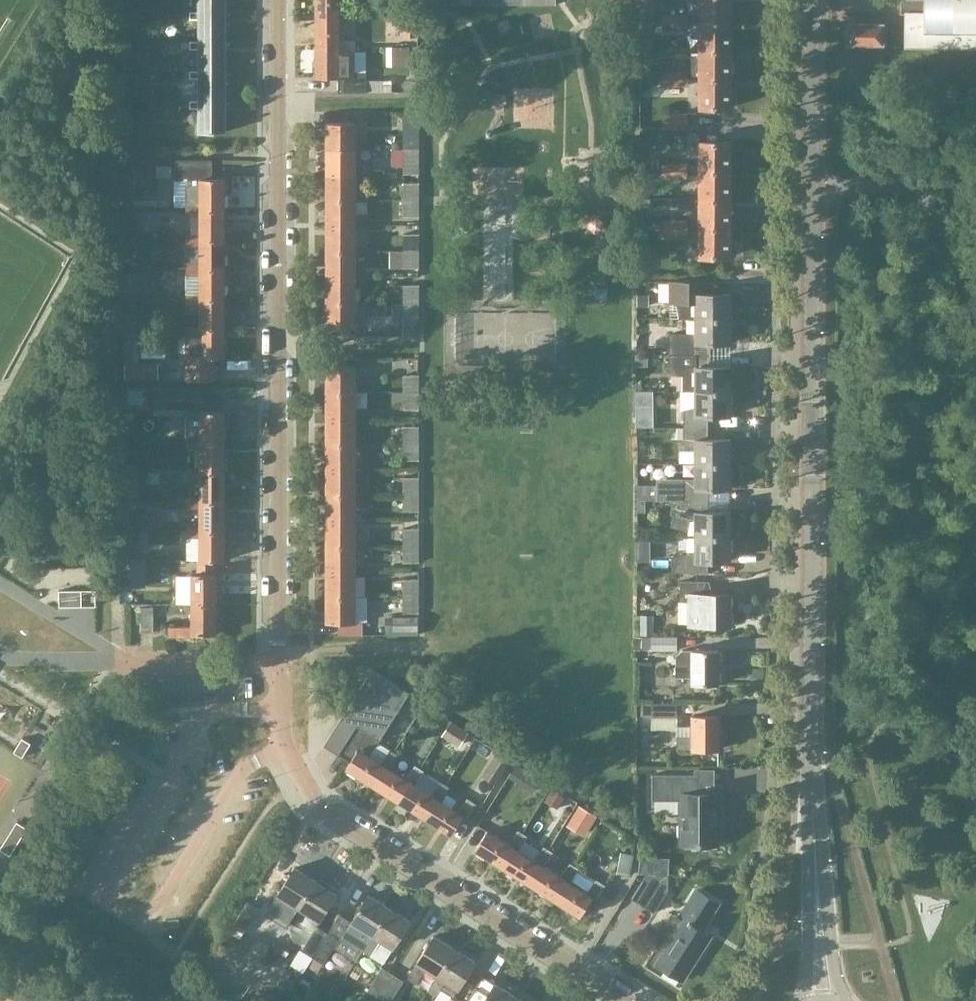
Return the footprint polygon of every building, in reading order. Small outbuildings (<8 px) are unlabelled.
[(199,10),(225,10),(225,0),(199,0),(199,10)] [(339,0),(315,0),(315,14),(339,14),(339,20),(355,20),(355,9),(339,8),(339,0)] [(654,0),(640,0),(640,22),(654,22),(654,0)] [(730,21),(730,0),(699,0),(699,22),(730,21)] [(913,11),(907,11),(906,44),(975,44),(975,0),(913,0),(913,11)] [(189,11),(189,19),(199,19),(199,40),(225,40),(225,14),(230,14),(230,11),(225,11),(225,10),(199,10),(199,11),(189,11)] [(339,39),(339,20),(339,14),(315,14),(315,45),(339,45),(339,50),(353,50),(355,50),(355,40),(339,39)] [(663,29),(674,29),(674,15),(663,15),(663,29)] [(674,15),(674,29),(686,29),(686,15),(674,15)] [(417,16),(402,16),(401,36),(417,36),(417,16)] [(699,50),(730,50),(730,21),(699,22),(699,50)] [(849,44),(884,44),(884,21),(849,21),(849,44)] [(189,40),(189,48),(199,48),(199,70),(225,70),(225,44),(230,44),(230,41),(225,41),(225,40),(199,40),(189,40)] [(353,70),(353,50),(339,50),(339,45),(315,45),(315,76),(337,76),(337,91),(365,92),(366,71),(353,70)] [(730,78),(730,50),(699,50),(699,78),(730,78)] [(189,70),(189,78),(199,78),(199,99),(225,99),(225,73),(230,73),(230,70),(225,70),(199,70),(189,70)] [(674,92),(674,72),(662,72),(663,92),(674,92)] [(687,92),(687,85),(687,72),(674,72),(674,92),(687,92)] [(730,78),(699,78),(699,107),(730,107),(730,78)] [(189,99),(189,107),(199,107),(199,132),(225,132),(225,103),(230,103),(230,100),(225,100),(225,99),(199,99),(189,99)] [(326,148),(354,148),(354,122),(326,122),(326,148)] [(418,148),(418,132),(402,132),(402,148),(418,148)] [(730,169),(730,142),(699,141),(699,169),(730,169)] [(354,174),(354,148),(326,148),(326,174),(354,174)] [(402,166),(418,166),(418,164),(418,148),(402,148),(402,166)] [(212,177),(211,159),(211,158),(175,158),(176,178),(185,178),(185,205),(186,205),(200,205),(200,208),(224,208),(224,177),(212,177)] [(662,177),(675,177),(675,164),(662,164),(662,177)] [(675,164),(675,177),(687,177),(687,164),(675,164)] [(730,198),(730,169),(699,169),(699,198),(730,198)] [(326,199),(354,199),(354,174),(326,174),(326,199)] [(402,199),(418,199),(418,182),(402,182),(402,199)] [(699,227),(730,227),(730,198),(699,198),(699,227)] [(326,225),(355,224),(354,199),(326,199),(326,225)] [(418,216),(418,199),(402,199),(402,216),(418,216)] [(224,238),(224,208),(200,208),(200,205),(186,205),(186,214),(200,214),(200,235),(200,238),(224,238)] [(675,234),(674,220),(662,220),(662,234),(675,234)] [(674,220),(675,234),(687,234),(687,220),(674,220)] [(326,249),(355,249),(355,224),(326,225),(326,249)] [(730,256),(730,227),(699,227),(699,256),(730,256)] [(403,251),(418,251),(418,234),(402,234),(403,251)] [(200,238),(200,235),(186,235),(186,265),(200,265),(200,268),(224,267),(224,238),(200,238)] [(326,276),(355,275),(355,249),(326,249),(326,276)] [(418,267),(418,251),(403,251),(403,268),(418,267)] [(224,297),(224,267),(200,268),(200,265),(186,265),(186,274),(200,274),(200,294),(200,297),(224,297)] [(326,276),(326,301),(355,301),(355,275),(326,276)] [(712,281),(707,281),(668,281),(668,303),(696,303),(696,317),(730,317),(730,293),(723,293),(723,289),(712,281)] [(419,284),(418,284),(403,284),(403,301),(419,301),(419,284)] [(186,295),(186,304),(186,311),(200,311),(200,326),(224,326),(224,297),(200,297),(200,294),(186,295)] [(326,327),(355,327),(355,301),(326,301),(326,327)] [(402,318),(402,327),(418,327),(418,318),(419,318),(419,301),(403,301),(403,314),(402,318)] [(730,342),(730,317),(696,317),(696,333),(668,333),(668,353),(683,353),(708,354),(708,342),(730,342)] [(214,357),(224,357),(224,326),(200,326),(186,326),(186,380),(214,380),(214,357)] [(707,365),(708,354),(683,353),(683,371),(696,374),(696,390),(730,390),(730,365),(707,365)] [(158,378),(158,363),(124,362),(124,378),(158,378)] [(327,391),(355,391),(355,366),(327,366),(327,391)] [(419,374),(409,374),(402,375),(403,391),(419,392),(419,374)] [(201,404),(201,386),(143,386),(143,404),(201,404)] [(730,415),(730,390),(696,390),(696,405),(683,408),(683,427),(708,427),(707,414),(730,415)] [(355,417),(355,391),(327,391),(327,417),(355,417)] [(419,409),(419,392),(403,391),(403,409),(419,409)] [(200,441),(224,441),(224,411),(201,411),(201,409),(186,409),(186,418),(186,425),(186,438),(200,438),(200,441)] [(355,442),(355,417),(327,417),(327,442),(355,442)] [(403,442),(419,443),(419,426),(403,426),(403,442)] [(708,438),(708,427),(683,427),(683,444),(696,447),(696,463),(730,463),(730,438),(708,438)] [(224,471),(224,441),(200,441),(200,438),(186,438),(186,448),(200,448),(199,468),(199,471),(224,471)] [(355,456),(355,442),(327,442),(327,468),(355,468),(362,468),(362,456),(355,456)] [(419,459),(419,443),(403,442),(403,460),(419,459)] [(656,478),(656,500),(671,500),(708,500),(708,488),(730,488),(730,463),(696,463),(696,478),(694,479),(656,478)] [(199,471),(199,468),(186,468),(186,477),(199,477),(199,498),(199,501),(224,501),(224,471),(199,471)] [(355,494),(355,468),(327,468),(327,494),(355,494)] [(419,477),(418,477),(403,477),(403,494),(419,494),(419,477)] [(355,520),(355,494),(327,494),(327,519),(355,520)] [(419,511),(419,494),(403,494),(403,511),(419,511)] [(199,501),(199,498),(186,498),(186,507),(199,507),(199,528),(199,530),(224,530),(224,501),(199,501)] [(696,535),(730,536),(730,511),(708,511),(708,500),(671,500),(671,513),(696,520),(696,535)] [(355,545),(355,520),(327,519),(327,545),(355,545)] [(199,530),(199,528),(186,527),(186,536),(199,537),(199,559),(199,560),(213,560),(224,560),(224,530),(199,530)] [(419,528),(418,528),(403,528),(403,545),(419,545),(419,528)] [(730,561),(730,536),(696,535),(695,552),(671,557),(671,572),(708,572),(708,561),(730,561)] [(355,570),(355,545),(327,545),(327,571),(355,570)] [(419,562),(419,545),(403,545),(403,562),(419,562)] [(199,560),(199,559),(197,559),(197,573),(191,573),(191,603),(215,603),(215,573),(213,573),(213,560),(199,560)] [(140,587),(140,562),(119,562),(119,586),(140,587)] [(327,596),(355,596),(355,570),(327,571),(327,596)] [(403,596),(419,596),(419,579),(403,579),(403,596)] [(688,625),(730,625),(730,593),(704,593),(704,581),(679,580),(680,601),(688,601),(688,625)] [(95,589),(58,590),(58,606),(95,605),(95,589)] [(356,622),(355,596),(327,596),(327,622),(356,622)] [(419,613),(419,596),(403,596),(403,613),(419,613)] [(215,634),(215,603),(191,603),(191,626),(168,626),(168,635),(193,636),(193,634),(215,634)] [(140,632),(153,632),(153,606),(140,606),(140,632)] [(418,616),(384,616),(384,630),(394,630),(394,634),(418,634),(418,616)] [(676,649),(676,637),(651,636),(651,649),(676,649)] [(675,664),(675,676),(691,677),(691,684),(718,684),(718,650),(692,650),(682,650),(675,655),(675,664)] [(368,756),(407,695),(409,691),(372,668),(324,745),(326,746),(326,745),(350,760),(346,767),(373,784),(384,766),(388,768),(397,753),(389,748),(378,762),(368,756)] [(676,717),(677,703),(641,702),(641,716),(651,716),(651,717),(676,717)] [(718,749),(718,716),(693,716),(693,736),(685,736),(685,734),(677,734),(677,736),(676,736),(676,749),(718,749)] [(22,757),(30,743),(22,738),(13,751),(22,757)] [(494,755),(481,776),(495,784),(508,763),(494,755)] [(410,782),(414,785),(424,770),(415,764),(404,779),(388,768),(384,766),(373,784),(398,800),(410,782)] [(698,773),(652,773),(652,799),(681,799),(681,843),(718,843),(718,791),(698,791),(698,773)] [(436,799),(440,801),(450,787),(442,782),(431,795),(414,785),(410,782),(398,800),(424,817),(436,799)] [(436,799),(424,817),(451,834),(463,815),(466,818),(475,803),(467,798),(457,811),(440,801),(436,799)] [(513,847),(517,850),(526,835),(518,830),(507,844),(486,830),(474,848),(501,865),(513,847)] [(539,863),(543,866),(552,852),(543,846),(533,860),(517,850),(513,847),(501,865),(527,882),(539,863)] [(629,876),(633,855),(620,852),(616,873),(629,876)] [(564,880),(568,882),(578,868),(569,862),(558,876),(543,866),(539,863),(527,882),(553,898),(564,880)] [(277,894),(267,909),(276,914),(287,921),(314,879),(293,866),(276,893),(277,893),(277,894)] [(595,898),(604,884),(595,878),(585,892),(568,882),(564,880),(553,898),(579,915),(591,896),(595,898)] [(314,879),(287,921),(296,927),(306,912),(318,919),(335,892),(314,879)] [(652,911),(666,889),(656,883),(642,905),(652,911)] [(700,931),(716,903),(695,889),(678,917),(682,919),(654,964),(681,980),(709,937),(700,931)] [(361,949),(388,906),(367,893),(349,921),(338,914),(327,933),(311,956),(322,963),(337,939),(342,938),(361,949)] [(242,931),(257,907),(248,901),(247,900),(232,924),(242,931)] [(361,949),(381,962),(408,919),(388,906),(361,949)] [(311,956),(327,933),(316,926),(301,949),(311,956)] [(436,975),(453,948),(432,935),(415,962),(406,978),(414,983),(424,967),(436,975)] [(453,948),(436,975),(426,990),(435,996),(444,981),(456,988),(474,961),(453,948)] [(376,998),(391,973),(381,966),(365,990),(376,998)] [(376,998),(382,1000),(388,1000),(402,980),(391,973),(376,998)] [(514,995),(482,975),(466,1000),(510,1000),(514,995)]
